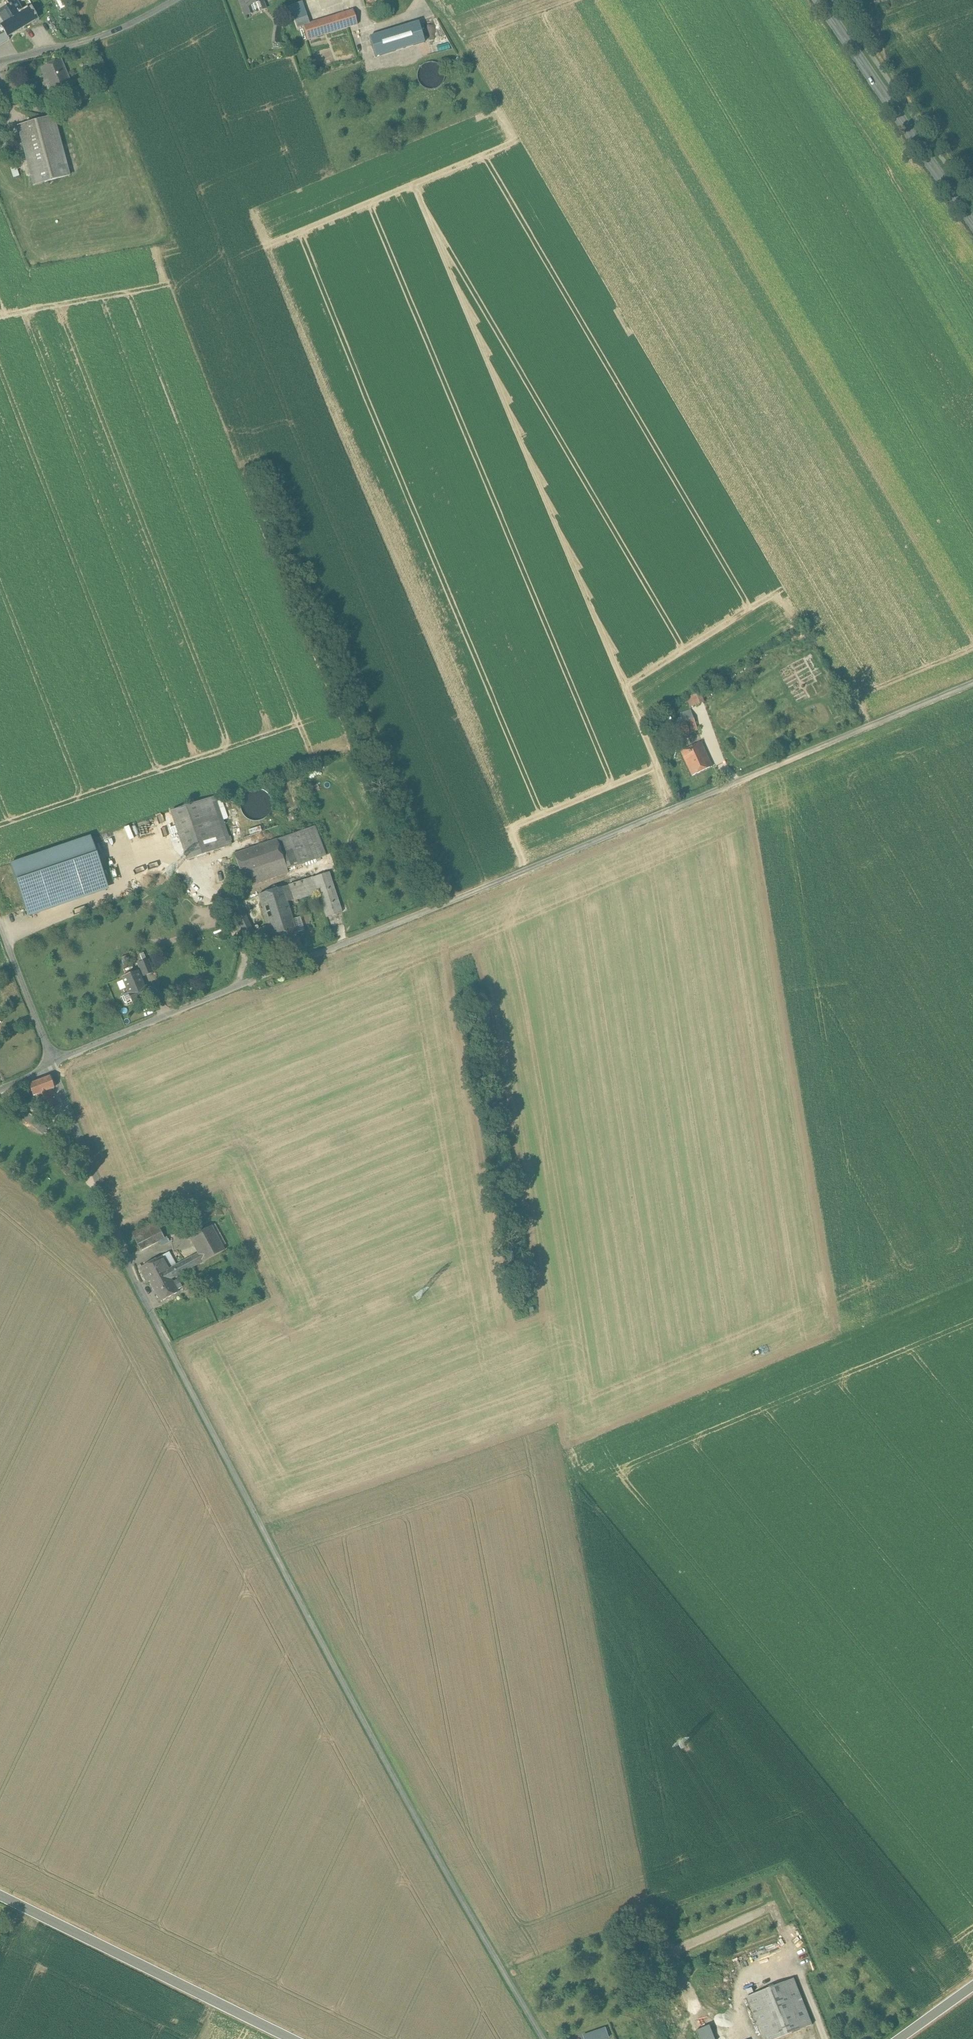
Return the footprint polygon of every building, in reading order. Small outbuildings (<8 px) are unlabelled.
[(247,0),(239,0),(245,15),(253,12),(251,5),(249,6),(247,0)] [(266,7),(264,1),(251,5),(253,12),(266,7)] [(302,1),(290,6),(297,28),(303,26),(303,25),(310,23),(302,1)] [(0,11),(0,19),(4,25),(23,14),(16,2),(9,6),(0,11)] [(310,23),(303,25),(303,26),(308,40),(357,24),(353,10),(310,23)] [(23,14),(4,25),(1,27),(7,37),(8,37),(35,21),(34,21),(28,11),(23,14)] [(418,22),(369,37),(376,57),(424,42),(418,22)] [(8,37),(7,37),(1,27),(0,27),(0,45),(9,39),(8,37)] [(60,60),(41,68),(44,75),(41,77),(43,83),(46,81),(51,92),(57,90),(59,96),(72,91),(60,60)] [(444,81),(445,76),(443,70),(440,66),(436,63),(431,62),(426,63),(421,66),(418,71),(417,76),(418,81),(421,86),(426,88),(431,89),(436,88),(441,85),(444,81)] [(53,117),(37,121),(38,122),(18,127),(34,185),(69,176),(53,117)] [(12,178),(18,175),(14,165),(8,168),(12,178)] [(701,693),(688,698),(691,707),(704,702),(701,693)] [(683,718),(672,722),(676,737),(690,732),(686,721),(685,717),(683,718)] [(698,729),(694,718),(686,721),(690,732),(698,729)] [(701,742),(681,751),(685,759),(693,756),(696,762),(708,757),(701,742)] [(708,757),(696,762),(693,756),(685,759),(693,775),(712,766),(708,757)] [(269,811),(271,805),(269,799),(266,793),(261,790),(254,789),(248,790),(243,794),(240,799),(238,805),(240,811),(243,816),(248,820),(255,821),(261,820),(266,816),(269,811)] [(215,800),(214,797),(170,812),(187,860),(231,845),(222,820),(215,800)] [(222,798),(215,800),(222,820),(229,817),(222,798)] [(326,855),(314,826),(303,830),(314,860),(326,855)] [(303,830),(276,840),(287,870),(314,860),(303,830)] [(11,866),(29,916),(109,889),(91,839),(11,866)] [(276,840),(234,854),(245,888),(288,873),(287,870),(276,840)] [(326,865),(329,872),(329,873),(336,870),(333,862),(326,865)] [(329,872),(288,886),(293,901),(292,901),(318,893),(326,918),(342,913),(329,873),(329,872)] [(288,886),(258,895),(268,926),(270,932),(284,927),(281,920),(292,918),(288,906),(287,903),(289,902),(292,901),(293,901),(288,886)] [(301,916),(292,919),(296,932),(305,929),(301,916)] [(292,918),(281,920),(284,927),(270,932),(271,935),(277,955),(302,948),(296,932),(292,919),(292,918)] [(147,960),(138,964),(143,976),(152,972),(147,960)] [(144,987),(138,971),(121,978),(127,992),(122,995),(121,997),(124,1003),(126,1004),(131,1002),(132,1002),(150,995),(146,987),(144,987)] [(35,1096),(51,1089),(53,1088),(49,1077),(29,1085),(33,1097),(35,1096)] [(51,1089),(35,1096),(41,1110),(57,1104),(51,1089)] [(34,1121),(27,1115),(24,1118),(31,1124),(34,1121)] [(47,1128),(36,1119),(34,1121),(31,1124),(42,1134),(47,1128)] [(164,1237),(155,1221),(127,1237),(136,1253),(159,1240),(164,1237)] [(214,1224),(210,1226),(222,1246),(225,1244),(214,1224)] [(210,1226),(191,1237),(199,1253),(203,1261),(223,1250),(222,1246),(210,1226)] [(164,1237),(159,1240),(162,1246),(170,1241),(167,1236),(164,1237)] [(170,1252),(161,1257),(169,1269),(177,1265),(170,1252)] [(177,1265),(169,1269),(173,1278),(203,1261),(199,1253),(177,1265)] [(161,1257),(139,1268),(148,1283),(150,1282),(152,1286),(162,1281),(163,1283),(171,1279),(173,1278),(169,1269),(161,1257)] [(163,1283),(162,1281),(152,1286),(160,1301),(178,1292),(177,1290),(173,1282),(171,1279),(163,1283)] [(182,1287),(177,1279),(173,1282),(177,1290),(182,1287)] [(747,1997),(764,2038),(776,2038),(812,2025),(794,1978),(747,1997)] [(611,2038),(616,2038),(610,2024),(606,2026),(611,2038)] [(697,2030),(701,2038),(715,2038),(709,2025),(697,2030)] [(585,2038),(607,2038),(609,2038),(606,2026),(583,2033),(585,2038)]
